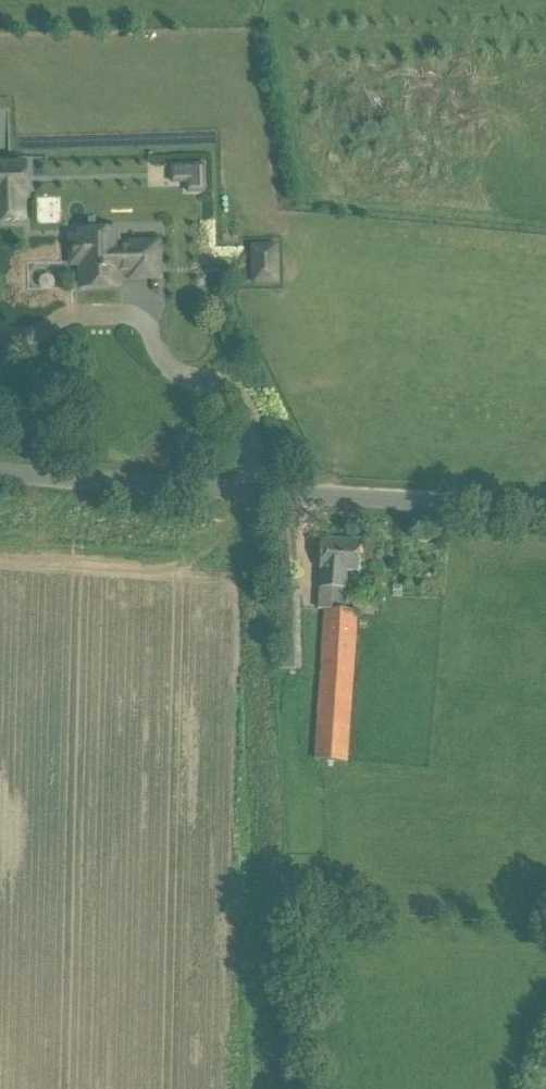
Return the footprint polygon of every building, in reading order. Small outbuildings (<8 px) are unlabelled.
[(0,166),(0,195),(2,195),(2,221),(26,220),(25,195),(29,194),(28,165),(0,166)] [(189,165),(186,189),(219,192),(221,168),(189,165)] [(83,237),(74,237),(75,263),(84,263),(84,287),(119,286),(119,272),(124,267),(134,267),(134,277),(160,277),(160,244),(134,245),(134,247),(118,247),(118,232),(83,233),(83,237)] [(277,246),(252,246),(252,287),(278,287),(277,246)] [(325,610),(315,759),(348,761),(358,613),(345,612),(347,572),(358,573),(360,542),(323,540),(319,609),(325,610)]
